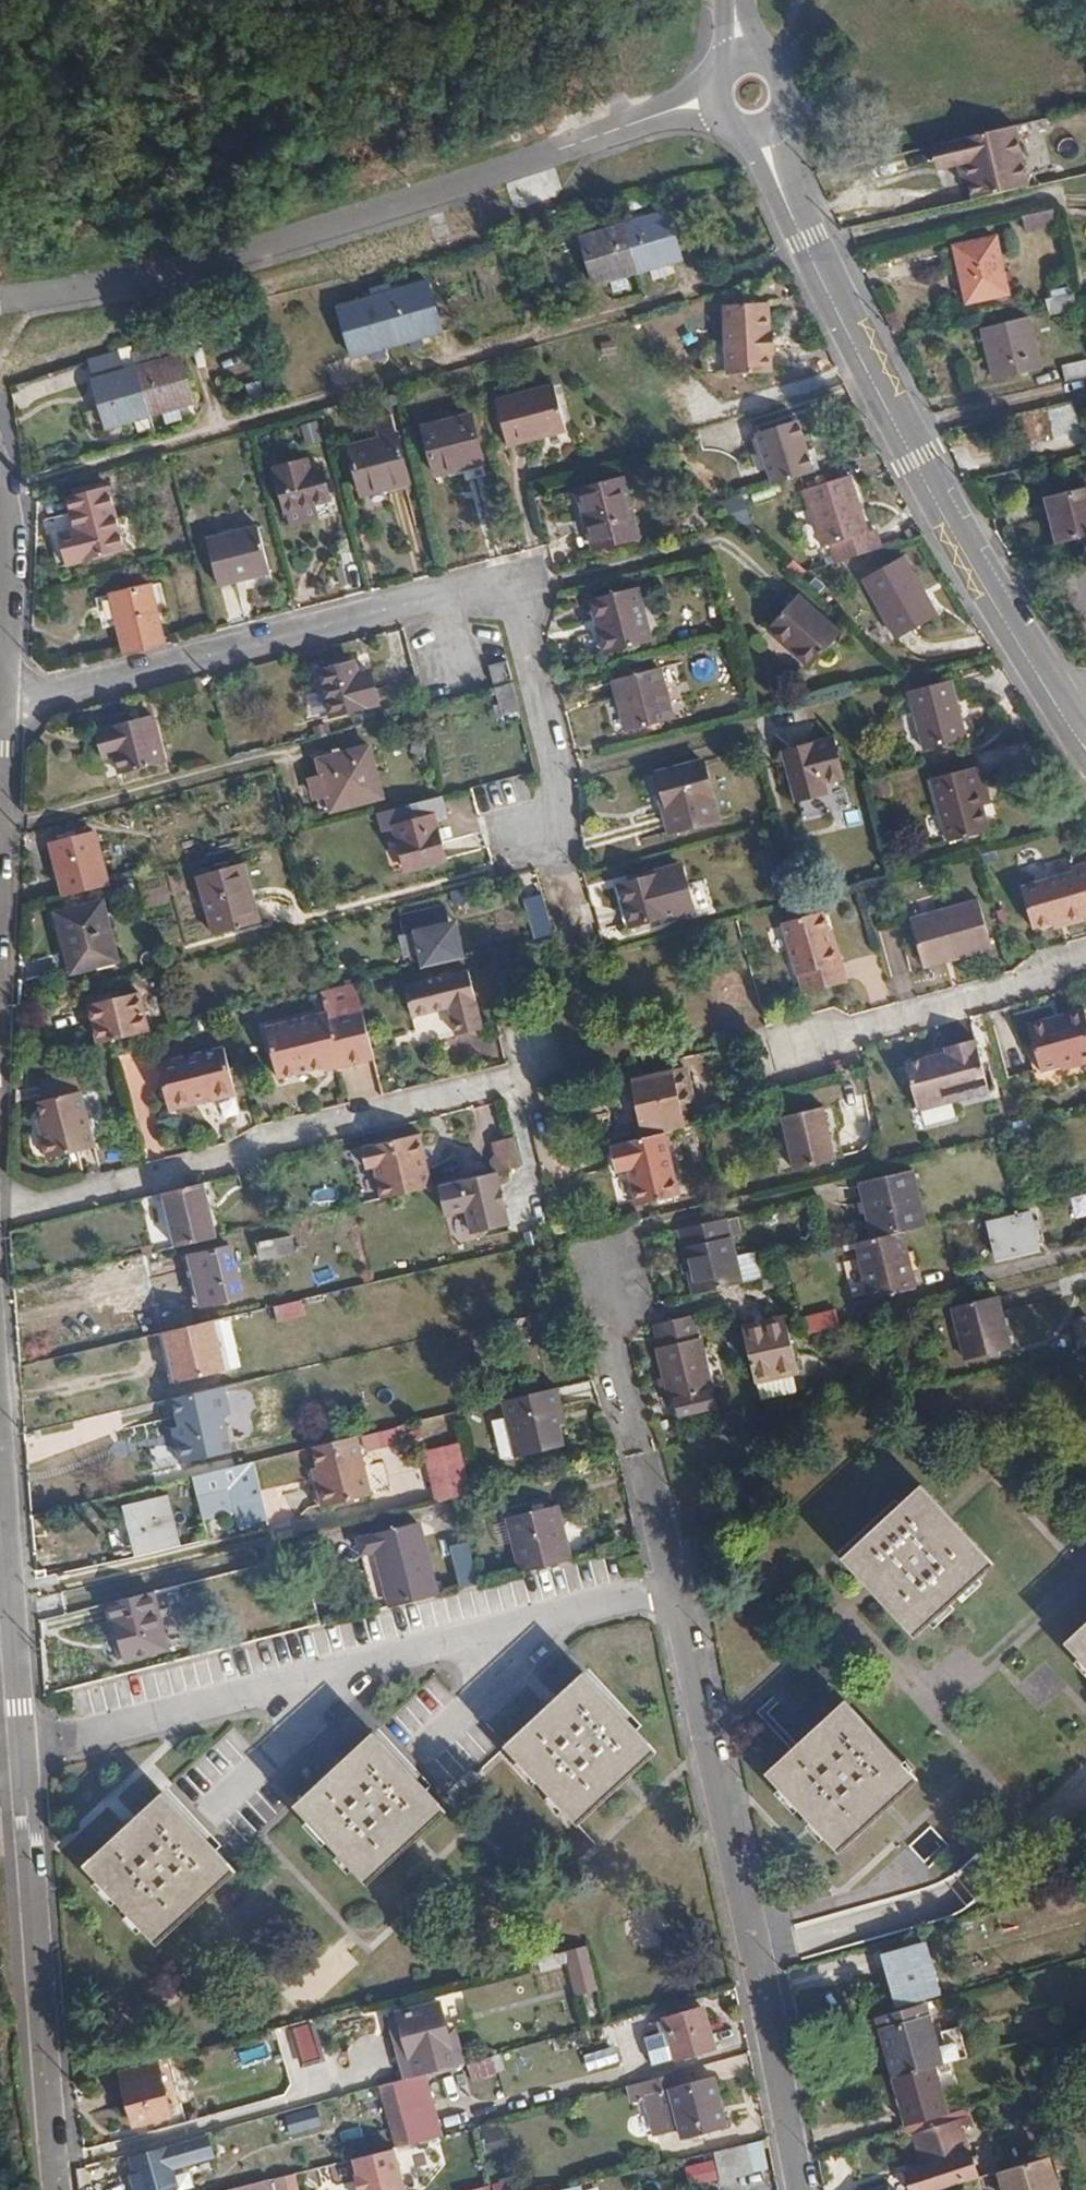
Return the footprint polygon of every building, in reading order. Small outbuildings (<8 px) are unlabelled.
[(966,180),(969,197),(1019,186),(1024,185),(1012,125),(935,144),(939,167),(954,164),(962,163),(966,180)] [(957,182),(966,180),(962,163),(954,164),(957,182)] [(1028,232),(1059,225),(1055,207),(1024,214),(1028,232)] [(667,210),(624,223),(638,271),(654,267),(657,278),(674,274),(671,261),(682,258),(667,210)] [(638,271),(624,223),(582,236),(596,284),(610,280),(613,290),(630,286),(626,275),(638,271)] [(1007,292),(996,237),(957,245),(969,300),(1007,292)] [(384,293),(398,341),(420,335),(422,344),(437,340),(436,331),(443,329),(428,281),(384,293)] [(354,353),(398,341),(384,293),(340,306),(354,353)] [(768,301),(726,304),(730,369),(771,367),(768,301)] [(1040,368),(1028,316),(984,326),(998,377),(1040,368)] [(157,361),(182,353),(177,337),(151,345),(157,361)] [(136,367),(151,414),(166,410),(169,421),(180,419),(177,407),(197,401),(182,353),(157,361),(136,367)] [(119,355),(90,364),(108,426),(151,414),(136,367),(125,371),(119,355)] [(1065,380),(1085,376),(1085,359),(1062,365),(1065,380)] [(568,425),(555,380),(498,397),(511,441),(568,425)] [(33,387),(13,394),(18,408),(38,401),(33,387)] [(488,459),(474,410),(427,423),(441,471),(488,459)] [(412,478),(395,415),(379,419),(383,435),(354,444),(367,489),(412,478)] [(778,485),(819,472),(811,449),(802,420),(762,433),(778,485)] [(819,472),(827,470),(819,446),(811,449),(819,472)] [(309,471),(305,459),(274,468),(291,526),(312,520),(308,507),(331,500),(322,468),(309,471)] [(642,529),(626,469),(581,481),(587,508),(590,507),(593,519),(578,523),(584,545),(642,529)] [(845,562),(889,548),(883,527),(874,530),(857,475),(813,488),(829,544),(839,541),(845,562)] [(1049,498),(1060,540),(1072,538),(1073,546),(1085,544),(1085,535),(1085,534),(1085,489),(1049,498)] [(748,495),(721,503),(730,511),(751,504),(748,495)] [(132,550),(117,500),(75,512),(89,561),(132,550)] [(751,504),(730,511),(739,518),(745,524),(756,520),(751,504)] [(270,572),(256,525),(207,539),(220,585),(270,572)] [(943,613),(911,558),(872,580),(907,636),(943,613)] [(652,635),(636,578),(591,591),(606,646),(652,635)] [(838,624),(794,583),(763,619),(808,657),(838,624)] [(110,594),(126,655),(163,645),(149,585),(110,594)] [(512,676),(507,657),(489,662),(494,681),(512,676)] [(358,673),(354,661),(321,670),(334,715),(378,703),(370,670),(358,673)] [(673,711),(658,661),(614,672),(628,723),(673,711)] [(967,738),(950,678),(909,688),(926,748),(967,738)] [(165,763),(154,717),(96,732),(104,760),(117,757),(122,775),(165,763)] [(843,773),(832,734),(786,746),(801,795),(828,788),(825,778),(843,773)] [(382,794),(368,745),(318,757),(332,806),(382,794)] [(719,814),(703,755),(660,765),(670,804),(665,805),(670,825),(719,814)] [(988,780),(983,764),(936,776),(952,833),(993,823),(982,782),(988,780)] [(524,779),(473,784),(476,807),(526,802),(524,779)] [(442,860),(431,814),(392,824),(404,870),(442,860)] [(106,881),(93,832),(51,842),(64,891),(106,881)] [(260,920),(246,862),(197,874),(211,932),(260,920)] [(1057,923),(1070,920),(1072,925),(1085,921),(1085,864),(1075,867),(1077,873),(1025,885),(1036,928),(1057,923)] [(691,911),(679,869),(617,886),(627,927),(691,911)] [(535,938),(553,934),(544,894),(526,898),(535,938)] [(913,914),(926,959),(953,952),(954,958),(994,948),(981,898),(913,914)] [(114,958),(101,900),(57,911),(72,968),(114,958)] [(853,980),(847,957),(841,959),(833,927),(827,909),(787,919),(806,991),(853,980)] [(431,926),(439,961),(474,952),(466,918),(431,926)] [(841,959),(847,957),(838,925),(833,927),(841,959)] [(953,952),(926,959),(928,964),(954,958),(953,952)] [(482,1025),(467,966),(405,982),(412,1012),(449,1004),(456,1032),(482,1025)] [(137,991),(89,1003),(99,1042),(148,1030),(137,991)] [(328,1016),(363,1007),(362,1002),(327,1011),(328,1016)] [(340,1067),(376,1059),(363,1007),(328,1016),(327,1011),(264,1027),(277,1077),(323,1066),(338,1062),(340,1067)] [(1085,1011),(1085,1008),(1033,1020),(1033,1024),(1085,1011)] [(1085,1033),(1085,1011),(1033,1024),(1039,1044),(1085,1033)] [(1039,1044),(1045,1069),(1065,1066),(1066,1068),(1085,1063),(1085,1033),(1039,1044)] [(912,1074),(983,1057),(978,1039),(948,1046),(950,1051),(928,1056),(909,1061),(912,1074)] [(156,1062),(166,1104),(206,1095),(208,1101),(233,1095),(223,1046),(156,1062)] [(950,1051),(948,1046),(927,1051),(928,1056),(950,1051)] [(138,1050),(119,1056),(142,1134),(162,1128),(138,1050)] [(992,1092),(983,1057),(912,1074),(922,1110),(992,1092)] [(324,1070),(340,1067),(338,1062),(323,1066),(324,1070)] [(630,1082),(642,1136),(691,1125),(687,1108),(697,1105),(689,1069),(630,1082)] [(42,1081),(46,1100),(80,1092),(75,1073),(42,1081)] [(80,1092),(46,1100),(36,1102),(44,1132),(39,1134),(45,1160),(93,1149),(80,1092)] [(206,1095),(166,1104),(168,1110),(208,1101),(206,1095)] [(836,1162),(825,1108),(784,1117),(796,1170),(836,1162)] [(522,1165),(543,1160),(542,1159),(535,1128),(515,1133),(515,1135),(522,1165)] [(681,1192),(666,1131),(664,1132),(610,1144),(616,1171),(630,1169),(637,1202),(681,1192)] [(424,1187),(411,1134),(353,1148),(358,1171),(367,1170),(374,1199),(424,1187)] [(514,1166),(522,1165),(515,1135),(512,1136),(515,1145),(509,1147),(514,1166)] [(876,1237),(929,1224),(914,1169),(862,1182),(876,1237)] [(162,1192),(175,1245),(216,1236),(204,1181),(162,1192)] [(1039,1247),(1032,1212),(990,1221),(998,1256),(1039,1247)] [(739,1253),(732,1217),(684,1227),(691,1261),(698,1291),(765,1276),(759,1249),(739,1253)] [(289,1234),(287,1225),(257,1232),(258,1240),(256,1240),(259,1256),(294,1248),(291,1234),(289,1234)] [(914,1277),(904,1242),(862,1251),(871,1288),(914,1277)] [(241,1296),(230,1247),(192,1255),(204,1303),(241,1296)] [(850,1299),(867,1297),(864,1261),(847,1263),(850,1299)] [(1008,1349),(995,1296),(953,1306),(965,1358),(1008,1349)] [(274,1305),(277,1321),(308,1316),(305,1299),(274,1305)] [(838,1306),(805,1316),(810,1333),(843,1324),(838,1306)] [(697,1338),(692,1312),(657,1319),(663,1346),(658,1347),(671,1402),(677,1401),(680,1414),(717,1406),(702,1336),(697,1338)] [(796,1371),(783,1317),(743,1326),(760,1400),(787,1394),(782,1374),(792,1372),(796,1371)] [(222,1370),(210,1319),(167,1329),(163,1330),(174,1380),(222,1370)] [(792,1372),(782,1374),(787,1394),(797,1392),(795,1383),(792,1372)] [(236,1406),(230,1382),(181,1393),(185,1419),(188,1431),(180,1433),(186,1455),(237,1444),(229,1408),(236,1406)] [(562,1406),(558,1386),(556,1387),(500,1400),(515,1456),(562,1446),(554,1408),(562,1406)] [(177,1421),(180,1433),(188,1431),(185,1419),(177,1421)] [(398,1442),(395,1430),(364,1437),(367,1450),(398,1442)] [(433,1503),(471,1494),(458,1444),(421,1452),(433,1503)] [(365,1504),(352,1450),(311,1460),(324,1514),(365,1504)] [(268,1525),(252,1461),(223,1468),(239,1531),(268,1525)] [(990,1565),(919,1487),(840,1560),(910,1638),(990,1565)] [(179,1544),(168,1495),(127,1505),(139,1552),(179,1544)] [(566,1555),(553,1502),(507,1513),(521,1567),(566,1555)] [(374,1609),(434,1594),(420,1534),(376,1544),(380,1564),(364,1568),(374,1609)] [(472,1540),(452,1544),(461,1588),(481,1584),(472,1540)] [(156,1588),(107,1599),(111,1616),(118,1615),(128,1658),(168,1649),(156,1588)] [(1062,1645),(1085,1672),(1085,1622),(1062,1645)] [(657,1756),(582,1676),(507,1747),(582,1826),(657,1756)] [(914,1782),(840,1701),(763,1773),(836,1853),(914,1782)] [(446,1814),(375,1736),(298,1807),(370,1885),(446,1814)] [(164,1795),(89,1866),(159,1945),(235,1874),(164,1795)] [(895,2007),(938,1995),(924,1943),(881,1955),(895,2007)] [(563,1952),(574,1997),(597,1991),(586,1946),(563,1952)] [(477,2001),(473,1982),(440,1991),(444,2009),(477,2001)] [(924,2005),(875,2018),(879,2031),(927,2017),(924,2005)] [(434,2052),(422,2007),(399,2014),(409,2057),(434,2052)] [(712,2050),(701,2011),(662,2021),(666,2033),(642,2039),(650,2066),(673,2060),(712,2050)] [(927,2017),(879,2031),(894,2077),(934,2066),(937,2065),(962,2058),(955,2030),(932,2035),(927,2017)] [(313,2021),(295,2025),(303,2062),(321,2058),(313,2021)] [(616,2046),(586,2054),(591,2070),(620,2061),(616,2046)] [(503,2055),(469,2061),(472,2079),(506,2072),(503,2055)] [(894,2077),(886,2079),(901,2130),(903,2129),(923,2123),(951,2115),(937,2065),(934,2066),(894,2077)] [(173,2118),(160,2066),(123,2076),(136,2127),(173,2118)] [(669,2090),(679,2088),(675,2074),(626,2087),(630,2102),(669,2092),(669,2090)] [(725,2130),(713,2078),(669,2090),(669,2092),(682,2140),(725,2130)] [(408,2079),(392,2083),(399,2110),(415,2106),(408,2079)] [(392,2083),(379,2086),(396,2148),(408,2144),(399,2110),(392,2083)] [(316,2107),(284,2116),(289,2134),(321,2125),(316,2107)] [(914,2135),(924,2169),(906,2174),(911,2189),(939,2189),(958,2184),(960,2184),(977,2178),(964,2130),(972,2127),(967,2110),(951,2115),(923,2123),(925,2131),(914,2135)] [(480,2128),(488,2152),(511,2144),(503,2121),(480,2128)] [(903,2129),(901,2130),(904,2138),(914,2135),(925,2131),(923,2123),(903,2129)] [(133,2157),(138,2177),(134,2179),(138,2189),(174,2189),(179,2189),(175,2172),(215,2159),(209,2138),(133,2157)] [(716,2161),(689,2164),(691,2183),(770,2174),(766,2142),(714,2148),(716,2161)] [(352,2160),(355,2174),(352,2175),(356,2189),(403,2189),(392,2150),(352,2160)] [(1059,2155),(1003,2169),(1009,2189),(1068,2189),(1059,2155)] [(624,2176),(610,2180),(613,2189),(629,2189),(624,2176)]
